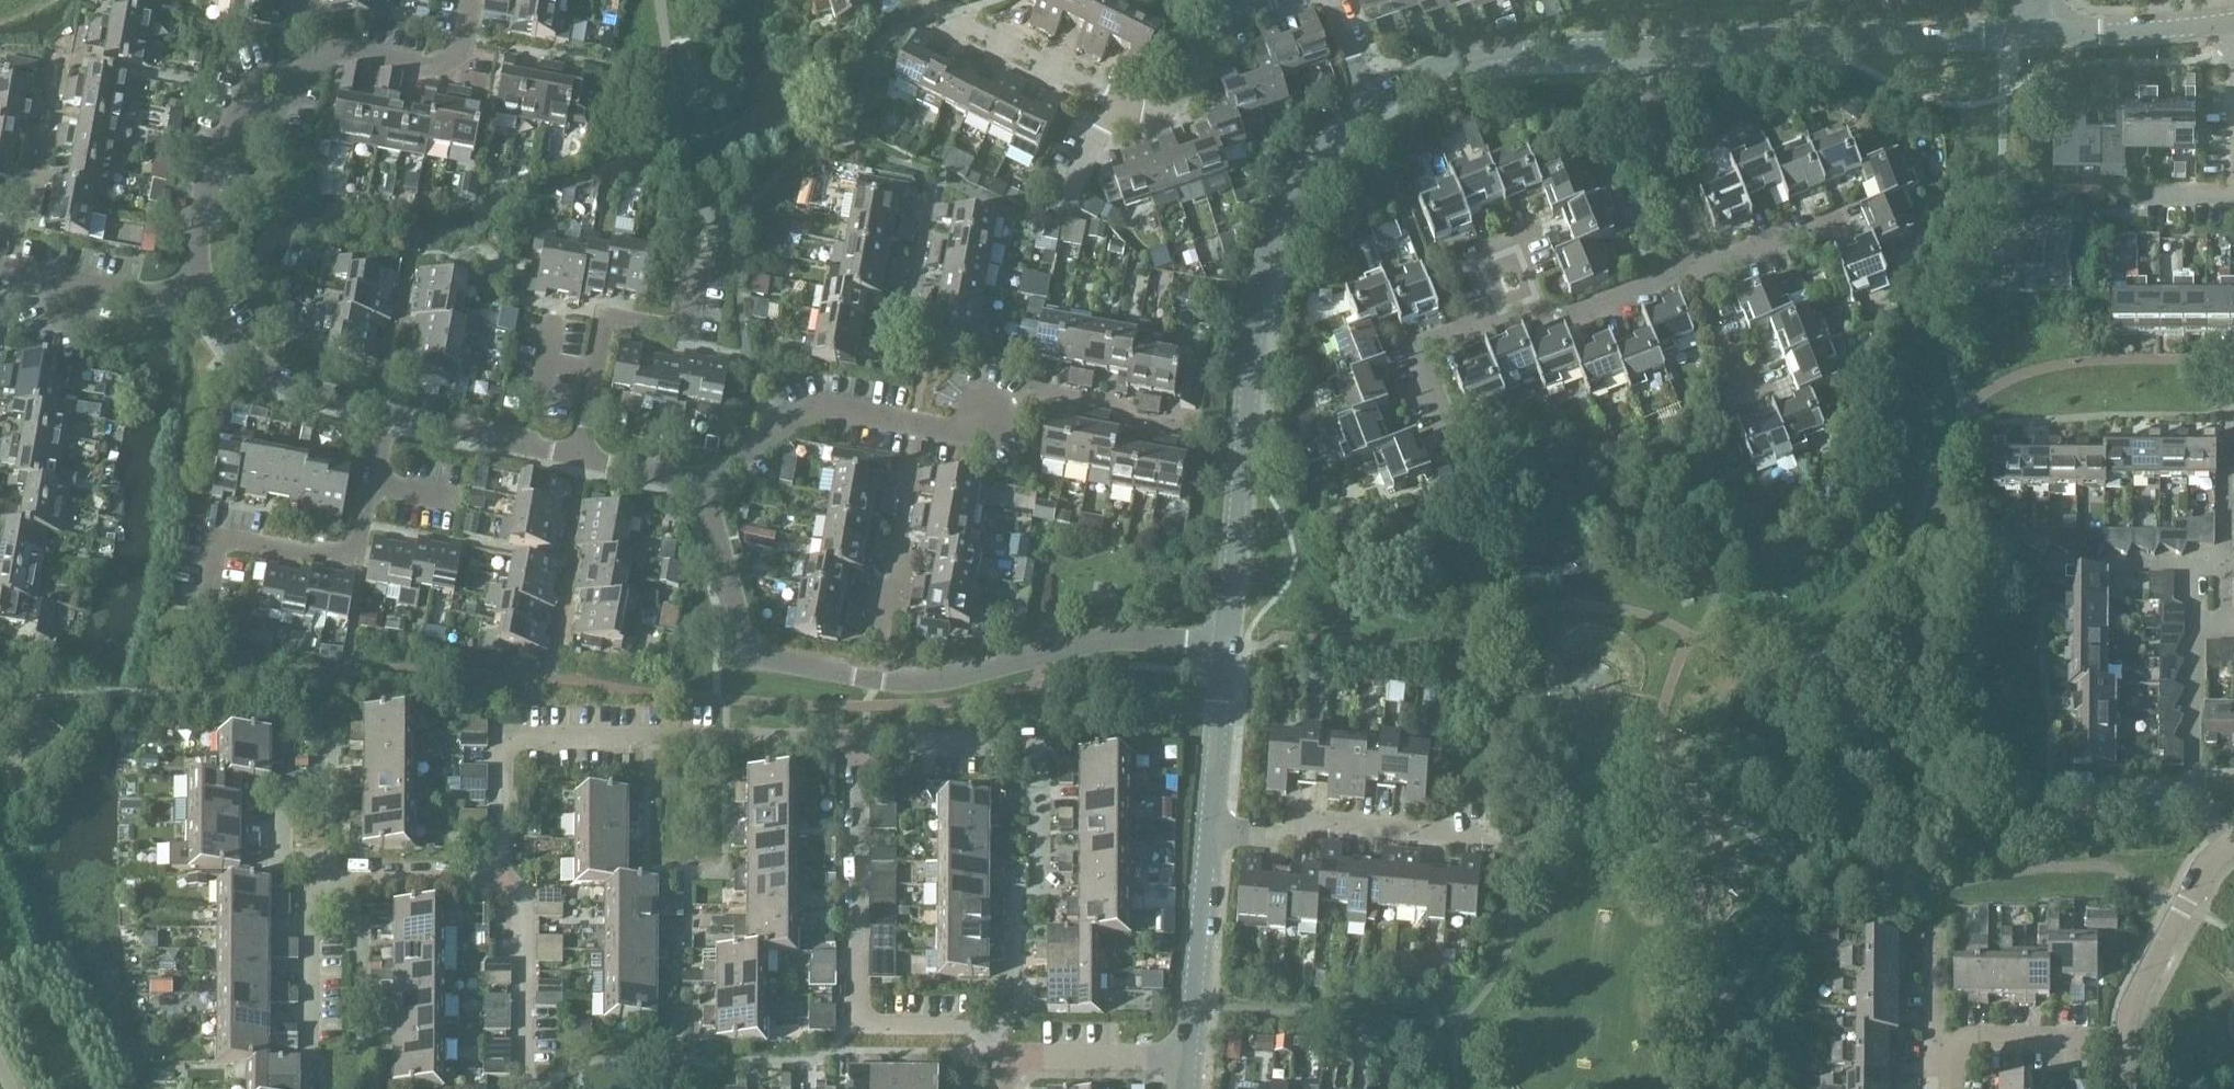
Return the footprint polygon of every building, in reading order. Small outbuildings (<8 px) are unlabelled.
[(292,6),(260,0),(229,0),(226,19),(245,22),(245,23),(250,23),(269,27),(272,14),(290,18),(292,6)] [(377,0),(326,0),(332,1),(330,13),(349,17),(354,18),(373,21),(377,0)] [(495,6),(558,17),(561,0),(496,0),(495,6)] [(813,4),(814,7),(810,8),(813,16),(817,15),(817,16),(832,11),(837,25),(869,14),(864,1),(867,0),(825,0),(813,4)] [(1057,0),(1027,0),(1039,6),(1030,25),(1042,31),(1057,0)] [(1075,24),(1086,0),(1057,0),(1042,31),(1054,37),(1063,18),(1075,24)] [(1089,54),(1113,6),(1102,0),(1086,0),(1075,24),(1086,29),(1077,48),(1089,54)] [(90,22),(88,33),(150,44),(154,20),(153,20),(154,11),(113,4),(112,13),(110,12),(108,25),(90,22)] [(495,6),(493,18),(512,21),(509,33),(529,37),(534,38),(553,41),(558,17),(495,6)] [(1110,41),(1122,47),(1137,17),(1113,6),(1089,54),(1101,60),(1110,41)] [(1304,36),(1292,40),(1303,72),(1329,63),(1312,11),(1298,16),(1304,36)] [(1161,29),(1137,17),(1122,47),(1133,53),(1124,72),(1137,78),(1161,29)] [(1278,80),(1279,80),(1303,72),(1292,40),(1280,44),(1274,24),(1260,29),(1264,41),(1265,40),(1278,80)] [(920,93),(935,63),(923,57),(932,38),(919,32),(895,80),(920,93)] [(150,44),(88,33),(86,45),(104,48),(102,60),(121,64),(126,65),(145,68),(150,44)] [(1288,105),(1279,80),(1278,80),(1265,40),(1264,41),(1252,45),(1263,78),(1250,82),(1261,114),(1288,105)] [(939,114),(944,104),(968,55),(956,50),(946,68),(935,63),(920,93),(915,102),(939,114)] [(493,116),(517,121),(525,77),(513,75),(516,57),(504,55),(493,116)] [(968,55),(944,104),(967,116),(982,86),(970,80),(980,61),(968,55)] [(40,111),(42,100),(24,97),(28,77),(34,78),(37,64),(6,58),(4,73),(8,74),(6,80),(0,79),(0,104),(40,111)] [(540,125),(551,63),(540,61),(537,80),(525,77),(517,121),(540,125)] [(563,65),(551,63),(540,125),(564,130),(568,106),(575,107),(574,111),(589,114),(595,83),(580,81),(579,87),(560,84),(563,65)] [(1217,71),(1226,96),(1227,95),(1236,122),(1237,122),(1261,114),(1250,82),(1238,86),(1231,66),(1217,71)] [(221,67),(217,81),(231,84),(235,71),(221,67)] [(66,80),(64,92),(126,103),(130,79),(111,75),(106,74),(87,71),(84,83),(66,80)] [(993,92),(982,86),(967,116),(991,128),(1015,79),(1003,73),(993,92)] [(1027,85),(1015,79),(991,128),(1014,139),(1029,109),(1018,103),(1027,85)] [(328,142),(352,146),(360,103),(349,101),(352,82),(340,80),(328,142)] [(2125,135),(2148,135),(2148,80),(2139,80),(2139,97),(2124,97),(2124,104),(2124,135),(2125,135)] [(2157,80),(2148,80),(2148,135),(2171,135),(2171,97),(2157,97),(2157,80)] [(2185,97),(2171,97),(2171,135),(2195,135),(2195,80),(2185,80),(2185,97)] [(387,89),(376,87),(372,105),(360,103),(352,146),(376,150),(387,89)] [(448,150),(459,89),(448,87),(445,105),(433,103),(425,146),(426,146),(448,150)] [(395,109),(399,91),(387,89),(376,150),(399,155),(407,111),(395,109)] [(471,91),(459,89),(448,150),(472,155),(476,136),(477,131),(476,131),(480,111),(467,109),(471,91)] [(80,106),(78,118),(121,126),(126,103),(64,92),(62,103),(80,106)] [(423,159),(426,146),(425,146),(433,103),(434,97),(422,95),(419,114),(407,111),(399,155),(423,159)] [(1220,120),(1209,124),(1219,156),(1220,155),(1245,147),(1237,122),(1236,122),(1227,95),(1226,96),(1214,100),(1220,120)] [(1029,109),(1014,139),(1009,149),(1034,162),(1063,103),(1050,96),(1041,115),(1029,109)] [(18,131),(20,120),(38,123),(40,111),(0,104),(0,128),(18,131)] [(2053,158),(2077,158),(2077,104),(2069,104),(2069,119),(2053,119),(2053,158)] [(2086,104),(2077,104),(2077,158),(2101,158),(2101,120),(2086,120),(2086,104)] [(2116,120),(2101,120),(2101,158),(2125,158),(2125,135),(2124,135),(2124,104),(2116,104),(2116,120)] [(1472,136),(1483,133),(1477,112),(1466,115),(1472,136)] [(57,127),(55,138),(117,149),(121,126),(78,118),(76,130),(57,127)] [(1190,152),(1201,184),(1227,175),(1220,155),(1219,156),(1209,124),(1196,128),(1202,148),(1190,152)] [(32,158),(34,147),(16,143),(18,131),(0,128),(0,152),(32,158)] [(1176,192),(1201,184),(1190,152),(1178,156),(1172,136),(1158,141),(1164,161),(1166,160),(1176,192)] [(1825,189),(1861,175),(1862,175),(1861,171),(1861,170),(1848,137),(1827,145),(1824,138),(1807,144),(1810,152),(1825,189)] [(117,149),(55,138),(53,150),(72,153),(69,165),(113,173),(117,149)] [(1724,140),(1713,144),(1718,155),(1728,151),(1724,140)] [(1180,203),(1176,192),(1166,160),(1164,161),(1154,164),(1147,145),(1134,149),(1151,201),(1155,211),(1180,203)] [(1151,201),(1134,149),(1121,153),(1128,173),(1115,178),(1125,210),(1151,201)] [(1746,202),(1781,188),(1782,187),(1772,158),(1771,159),(1768,150),(1747,158),(1744,150),(1727,157),(1734,174),(1734,173),(1746,202)] [(32,158),(0,152),(0,177),(9,178),(11,166),(30,170),(32,158)] [(1788,152),(1772,158),(1782,187),(1781,188),(1788,204),(1825,189),(1810,152),(1791,160),(1788,152)] [(1505,206),(1542,192),(1542,191),(1538,181),(1539,181),(1528,154),(1508,162),(1505,154),(1487,161),(1489,164),(1504,201),(1503,201),(1505,206)] [(1861,175),(1874,208),(1906,196),(1920,191),(1913,173),(1906,176),(1898,156),(1861,170),(1861,171),(1862,175),(1861,175)] [(1449,171),(1454,183),(1467,215),(1468,215),(1503,201),(1504,201),(1489,164),(1469,172),(1466,164),(1449,171)] [(47,185),(52,186),(95,194),(108,197),(113,173),(69,165),(67,177),(49,173),(47,185)] [(1553,219),(1562,215),(1598,200),(1597,200),(1591,184),(1584,187),(1576,166),(1539,181),(1538,181),(1542,191),(1542,192),(1553,219)] [(839,172),(836,187),(856,191),(858,175),(839,172)] [(1753,218),(1746,202),(1734,173),(1734,174),(1717,180),(1720,187),(1700,195),(1715,233),(1753,218)] [(858,176),(850,221),(912,232),(914,221),(896,218),(900,198),(906,200),(909,185),(858,176)] [(1473,228),(1468,215),(1467,215),(1454,183),(1438,189),(1440,197),(1420,205),(1435,243),(1473,228)] [(91,217),(95,194),(52,186),(50,198),(32,194),(29,206),(91,217)] [(1562,215),(1576,251),(1601,242),(1614,237),(1606,216),(1613,214),(1606,196),(1597,200),(1598,200),(1562,215)] [(1860,213),(1871,240),(1876,251),(1876,250),(1913,236),(1905,215),(1912,212),(1906,196),(1874,208),(1860,213)] [(1097,221),(1104,206),(1087,198),(1080,213),(1097,221)] [(87,241),(91,217),(29,206),(27,217),(46,220),(43,233),(63,236),(63,237),(67,238),(67,237),(87,241)] [(953,223),(951,235),(995,243),(999,219),(937,208),(935,220),(953,223)] [(97,234),(107,236),(111,211),(101,209),(97,234)] [(1057,243),(1058,242),(1062,220),(1062,217),(1048,215),(1043,240),(1057,243)] [(145,242),(160,244),(162,219),(147,218),(145,242)] [(1086,224),(1062,220),(1058,242),(1082,246),(1086,224)] [(850,221),(846,245),(890,252),(892,241),(910,244),(912,232),(850,221)] [(2071,221),(2014,221),(2014,244),(2014,271),(2014,294),(2071,294),(2071,221)] [(1394,225),(1369,234),(1375,248),(1399,239),(1394,225)] [(545,293),(556,295),(565,250),(552,248),(555,235),(550,234),(550,231),(538,229),(538,232),(535,232),(531,252),(541,253),(533,295),(544,296),(545,293)] [(580,247),(579,252),(579,253),(586,254),(578,296),(579,296),(589,298),(589,294),(601,296),(602,293),(601,293),(609,251),(608,251),(596,249),(598,236),(580,233),(577,246),(580,247)] [(995,243),(951,235),(949,247),(930,243),(928,255),(990,266),(995,243)] [(1887,277),(1876,250),(1876,251),(1871,240),(1834,254),(1852,299),(1869,293),(1866,285),(1887,277)] [(1608,258),(1601,242),(1576,251),(1556,259),(1571,297),(1608,282),(1600,261),(1608,258)] [(612,291),(624,293),(632,248),(609,244),(608,251),(609,251),(601,293),(602,293),(612,295),(612,291)] [(842,268),(904,279),(906,268),(888,264),(890,252),(846,245),(842,268)] [(654,252),(632,248),(624,293),(635,295),(634,299),(645,301),(654,252)] [(579,253),(579,252),(565,250),(556,295),(567,297),(567,300),(578,302),(579,296),(578,296),(586,254),(579,253)] [(945,270),(942,282),(986,289),(990,266),(928,255),(926,266),(945,270)] [(345,291),(390,299),(392,288),(396,289),(398,278),(357,271),(358,261),(338,257),(335,276),(347,279),(345,291)] [(1407,282),(1388,289),(1387,289),(1398,318),(1401,327),(1439,313),(1421,267),(1404,274),(1407,282)] [(902,291),(904,279),(842,268),(838,290),(838,291),(881,299),(883,287),(902,291)] [(419,283),(417,295),(462,303),(466,281),(418,272),(416,283),(419,283)] [(1372,328),(1398,318),(1387,289),(1388,289),(1381,272),(1364,279),(1367,286),(1346,294),(1361,331),(1372,328)] [(1028,276),(1023,297),(1045,302),(1049,280),(1028,276)] [(2112,335),(2136,335),(2136,279),(2126,279),(2126,294),(2112,294),(2112,335)] [(2136,279),(2136,335),(2159,335),(2159,294),(2146,294),(2146,279),(2136,279)] [(2173,294),(2159,294),(2159,335),(2183,335),(2183,279),(2173,279),(2173,294)] [(2183,279),(2183,335),(2206,335),(2206,294),(2193,294),(2193,279),(2183,279)] [(2220,294),(2206,294),(2206,335),(2230,335),(2230,279),(2220,279),(2220,294)] [(1310,307),(1328,308),(1329,282),(1311,281),(1310,307)] [(1750,334),(1770,325),(1795,316),(1789,300),(1781,303),(1772,281),(1735,296),(1750,334)] [(986,289),(942,282),(940,293),(922,290),(920,301),(982,313),(986,289)] [(887,300),(881,299),(838,291),(838,290),(825,288),(820,312),(864,320),(866,308),(885,312),(887,300)] [(324,299),(322,310),(383,320),(383,321),(389,322),(391,311),(387,310),(390,299),(345,291),(342,305),(337,304),(337,302),(324,299)] [(459,317),(462,303),(417,295),(415,306),(411,305),(409,316),(416,317),(457,324),(459,317)] [(1642,313),(1650,334),(1660,358),(1676,352),(1673,344),(1694,336),(1679,298),(1642,313)] [(977,337),(982,313),(920,301),(918,313),(936,316),(934,329),(953,332),(953,333),(958,333),(977,337)] [(290,323),(293,306),(275,303),(272,320),(290,323)] [(333,320),(330,333),(375,341),(377,330),(381,330),(383,321),(383,320),(322,310),(320,318),(333,320)] [(1784,362),(1830,344),(1824,329),(1816,332),(1808,311),(1795,316),(1770,325),(1784,362)] [(816,335),(878,347),(880,335),(862,332),(864,320),(820,312),(816,335)] [(465,318),(459,317),(457,324),(416,317),(414,327),(418,328),(416,339),(460,347),(463,334),(475,337),(478,318),(465,315),(465,318)] [(1048,362),(1060,364),(1068,321),(1044,317),(1032,379),(1044,381),(1048,362)] [(1068,385),(1079,387),(1091,325),(1068,321),(1060,364),(1071,367),(1068,385)] [(1091,325),(1079,387),(1091,389),(1094,371),(1106,373),(1114,329),(1091,325)] [(1334,365),(1341,382),(1374,369),(1386,365),(1372,328),(1361,331),(1334,342),(1342,362),(1334,365)] [(1127,396),(1128,390),(1127,390),(1135,347),(1136,347),(1138,334),(1114,329),(1106,373),(1118,375),(1115,393),(1127,396)] [(1565,331),(1529,346),(1537,369),(1536,370),(1545,391),(1562,385),(1559,377),(1579,370),(1579,369),(1573,352),(1565,331)] [(1517,377),(1536,370),(1537,369),(1529,346),(1523,332),(1485,346),(1491,361),(1503,391),(1504,391),(1520,385),(1517,377)] [(375,341),(330,333),(326,355),(375,364),(377,353),(373,352),(375,341)] [(1650,334),(1614,348),(1624,375),(1623,376),(1630,393),(1647,387),(1645,379),(1665,371),(1660,358),(1650,334)] [(876,358),(878,347),(816,335),(812,359),(831,363),(836,364),(856,367),(858,355),(876,358)] [(1610,337),(1573,352),(1579,369),(1579,370),(1589,398),(1607,391),(1604,383),(1623,376),(1624,375),(1614,348),(1610,337)] [(410,349),(408,359),(408,360),(449,367),(448,375),(449,375),(454,376),(454,378),(467,381),(470,362),(458,360),(460,347),(416,339),(414,350),(410,349)] [(610,390),(624,392),(625,392),(632,393),(640,352),(641,352),(641,349),(629,347),(630,343),(619,341),(610,390)] [(1836,360),(1830,344),(1784,362),(1799,398),(1810,394),(1810,395),(1837,384),(1829,363),(1836,360)] [(1127,390),(1128,390),(1139,392),(1135,411),(1147,413),(1158,351),(1136,347),(1135,347),(1127,390)] [(1182,355),(1158,351),(1147,413),(1159,415),(1162,396),(1181,400),(1180,407),(1195,409),(1200,379),(1186,376),(1185,380),(1178,378),(1182,355)] [(651,353),(641,352),(640,352),(632,393),(625,392),(624,392),(624,398),(621,397),(619,410),(638,414),(640,402),(653,404),(661,359),(650,357),(651,353)] [(683,402),(683,403),(697,405),(705,360),(694,358),(695,355),(684,352),(683,359),(676,401),(683,402)] [(682,408),(683,403),(683,402),(676,401),(683,359),(673,357),(672,361),(661,359),(653,404),(665,406),(663,418),(682,422),(684,409),(682,408)] [(0,369),(0,379),(60,390),(64,366),(21,358),(19,371),(0,367),(0,369)] [(408,360),(408,359),(405,358),(403,370),(399,370),(397,381),(446,389),(449,375),(448,375),(449,367),(408,360)] [(705,360),(697,405),(695,415),(717,419),(728,361),(717,359),(716,363),(705,360)] [(1506,398),(1504,391),(1503,391),(1491,361),(1454,375),(1471,420),(1489,414),(1486,406),(1506,398)] [(1341,382),(1328,386),(1335,403),(1343,401),(1350,420),(1376,411),(1388,406),(1374,369),(1341,382)] [(0,379),(0,391),(14,394),(12,405),(56,413),(60,390),(0,379)] [(1825,431),(1810,395),(1810,394),(1799,398),(1772,408),(1774,413),(1790,453),(1791,453),(1807,447),(1804,439),(1825,431)] [(1041,464),(1065,468),(1073,425),(1061,423),(1065,404),(1052,402),(1041,464)] [(69,415),(56,413),(12,405),(7,404),(5,416),(23,419),(21,431),(64,439),(69,415)] [(1088,472),(1100,411),(1088,409),(1085,427),(1073,425),(1065,468),(1088,472)] [(1111,413),(1100,411),(1088,472),(1111,477),(1120,433),(1119,433),(1108,431),(1111,413)] [(1390,447),(1376,411),(1350,420),(1338,425),(1346,445),(1339,448),(1345,466),(1372,455),(1390,447)] [(1793,458),(1791,453),(1790,453),(1774,413),(1737,428),(1752,466),(1773,458),(1775,465),(1793,458)] [(1120,428),(1119,433),(1120,433),(1111,477),(1109,490),(1133,494),(1141,451),(1129,448),(1132,430),(1120,428)] [(21,431),(19,443),(0,440),(0,442),(0,451),(60,462),(64,439),(21,431)] [(244,497),(255,499),(263,450),(251,448),(253,436),(234,432),(231,446),(234,446),(233,451),(233,452),(240,453),(234,491),(235,491),(245,493),(244,497)] [(1156,498),(1167,436),(1156,434),(1152,453),(1141,451),(1133,494),(1156,498)] [(1179,438),(1167,436),(1156,498),(1180,503),(1183,483),(1184,483),(1185,479),(1184,478),(1188,459),(1175,457),(1179,438)] [(1417,436),(1390,447),(1372,455),(1378,471),(1386,468),(1394,489),(1431,474),(1417,436)] [(2132,479),(2132,441),(2132,438),(2120,438),(2120,441),(2104,441),(2104,449),(2104,479),(2105,479),(2132,479)] [(2132,441),(2132,479),(2159,479),(2159,441),(2159,438),(2147,438),(2147,441),(2132,441)] [(2175,441),(2159,441),(2159,479),(2187,479),(2187,441),(2187,438),(2175,438),(2175,441)] [(2203,441),(2187,441),(2187,479),(2216,479),(2216,446),(2215,446),(2215,438),(2203,438),(2203,441)] [(298,456),(285,454),(277,499),(288,501),(287,505),(297,506),(297,507),(305,465),(313,467),(313,466),(314,461),(316,461),(319,448),(300,444),(298,456)] [(1993,488),(2022,488),(2022,449),(2006,449),(2006,446),(1994,446),(1994,454),(1993,454),(1993,488)] [(2022,488),(2049,488),(2049,449),(2034,449),(2034,446),(2022,446),(2022,449),(2022,488)] [(2049,446),(2049,449),(2049,488),(2077,488),(2077,449),(2061,449),(2061,446),(2049,446)] [(2077,446),(2077,449),(2077,488),(2105,489),(2105,479),(2104,479),(2104,449),(2089,449),(2089,446),(2077,446)] [(233,452),(233,451),(219,449),(210,497),(221,499),(221,495),(233,498),(235,491),(234,491),(240,453),(233,452)] [(837,464),(832,496),(894,507),(896,495),(878,492),(881,473),(888,474),(890,459),(834,449),(831,463),(837,464)] [(266,497),(277,499),(285,454),(263,450),(255,499),(265,501),(266,497)] [(799,478),(801,451),(786,450),(784,477),(799,478)] [(13,477),(13,478),(69,488),(71,476),(58,474),(60,462),(0,451),(0,463),(15,466),(13,477)] [(308,511),(319,513),(327,469),(313,466),(313,467),(305,465),(297,507),(297,506),(296,513),(307,515),(308,511)] [(349,473),(327,469),(319,513),(330,515),(329,519),(340,521),(349,473)] [(936,486),(934,498),(978,506),(982,482),(920,471),(918,483),(936,486)] [(13,478),(13,477),(7,476),(5,488),(23,492),(21,503),(65,512),(69,488),(13,478)] [(520,477),(516,499),(561,507),(563,496),(567,497),(569,486),(520,477)] [(832,496),(828,519),(871,527),(873,515),(892,518),(894,507),(832,496)] [(914,506),(912,518),(974,529),(978,506),(934,498),(932,510),(914,506)] [(516,499),(512,521),(561,529),(563,519),(559,518),(561,507),(516,499)] [(65,512),(21,503),(19,515),(1,512),(0,515),(0,524),(4,525),(4,524),(47,532),(47,533),(60,536),(65,512)] [(583,526),(628,534),(632,512),(583,503),(581,514),(585,515),(583,526)] [(2198,520),(2186,520),(2186,545),(2214,545),(2214,514),(2198,520)] [(974,529),(912,518),(910,529),(928,533),(926,544),(969,552),(970,552),(974,529)] [(828,519),(823,542),(886,553),(888,542),(869,539),(871,527),(828,519)] [(2171,531),(2158,531),(2159,544),(2181,556),(2186,545),(2186,520),(2172,520),(2171,531)] [(559,540),(561,529),(512,521),(508,543),(553,551),(555,539),(559,540)] [(750,522),(747,538),(779,544),(782,528),(750,522)] [(47,533),(47,532),(4,524),(4,525),(2,536),(0,536),(0,548),(43,556),(47,533)] [(575,547),(581,549),(582,548),(623,555),(643,558),(644,549),(631,547),(631,549),(625,548),(628,534),(583,526),(581,537),(577,536),(575,547)] [(2044,555),(2049,544),(2049,531),(2021,531),(2021,544),(2044,555)] [(2049,544),(2071,555),(2076,544),(2076,531),(2049,531),(2049,544)] [(2103,531),(2076,531),(2076,544),(2099,555),(2104,544),(2103,531)] [(2131,531),(2103,531),(2104,544),(2126,555),(2131,544),(2131,531)] [(2131,531),(2131,544),(2154,555),(2159,544),(2158,531),(2131,531)] [(364,587),(386,591),(394,546),(383,544),(384,540),(373,538),(364,587)] [(416,589),(430,592),(438,547),(427,545),(428,541),(417,539),(415,546),(416,546),(409,587),(416,589)] [(823,542),(819,565),(863,573),(865,561),(883,565),(886,553),(823,542)] [(983,554),(970,552),(969,552),(926,544),(921,543),(918,555),(937,558),(935,570),(978,578),(983,554)] [(405,548),(394,546),(386,591),(399,593),(396,605),(415,608),(418,595),(415,595),(416,589),(409,587),(416,546),(415,546),(406,544),(405,548)] [(449,549),(438,547),(430,592),(452,596),(453,590),(455,581),(461,547),(450,545),(449,549)] [(39,579),(43,556),(0,548),(0,572),(39,579)] [(582,548),(581,549),(580,558),(584,559),(582,570),(626,578),(629,566),(641,568),(643,558),(623,555),(582,548)] [(660,552),(659,561),(673,564),(675,555),(660,552)] [(512,557),(508,579),(553,587),(555,576),(559,576),(561,565),(512,557)] [(868,574),(863,573),(819,565),(806,563),(802,587),(846,594),(848,583),(866,586),(868,574)] [(280,618),(288,573),(277,571),(277,568),(266,566),(259,606),(249,605),(246,625),(265,628),(267,616),(280,618)] [(310,616),(310,617),(324,620),(332,575),(321,573),(322,569),(310,567),(309,573),(310,573),(303,615),(310,616)] [(574,592),(580,593),(580,592),(641,603),(643,593),(630,591),(629,593),(624,592),(626,578),(582,570),(580,581),(576,581),(574,592)] [(978,578),(935,570),(933,582),(914,579),(912,590),(974,602),(978,578)] [(35,602),(35,601),(39,579),(0,572),(0,596),(35,602)] [(309,622),(310,617),(310,616),(303,615),(310,573),(309,573),(300,572),(299,575),(288,573),(280,618),(292,620),(290,633),(309,636),(312,623),(309,622)] [(343,577),(332,575),(324,620),(346,624),(355,575),(344,573),(343,577)] [(2068,586),(2068,602),(2107,602),(2107,574),(2065,573),(2065,586),(2068,586)] [(2149,603),(2160,603),(2173,602),(2173,575),(2149,575),(2149,603)] [(551,598),(553,587),(508,579),(506,592),(506,593),(505,600),(546,608),(553,610),(555,598),(551,598)] [(455,581),(453,590),(464,592),(466,583),(455,581)] [(544,618),(546,608),(505,600),(506,593),(506,592),(500,592),(501,589),(487,587),(484,606),(496,608),(494,621),(501,623),(501,622),(538,629),(539,628),(541,618),(544,618)] [(798,610),(860,621),(862,609),(843,606),(846,594),(802,587),(798,610)] [(970,626),(974,602),(912,590),(910,602),(928,605),(925,624),(918,623),(916,638),(947,644),(949,629),(945,628),(946,621),(970,626)] [(580,592),(580,593),(578,603),(582,603),(580,614),(625,623),(627,610),(640,612),(641,603),(580,592)] [(645,594),(644,603),(656,605),(658,596),(645,594)] [(35,601),(35,602),(0,596),(0,621),(16,624),(18,614),(38,617),(34,639),(48,641),(55,605),(35,601)] [(1028,628),(1032,602),(1018,601),(1015,626),(1028,628)] [(2068,614),(2068,629),(2107,629),(2107,602),(2068,602),(2065,602),(2065,614),(2068,614)] [(2159,630),(2173,630),(2184,608),(2173,602),(2160,603),(2159,630)] [(662,607),(660,617),(678,620),(680,611),(662,607)] [(858,632),(860,621),(798,610),(794,634),(813,637),(813,638),(818,639),(818,638),(837,642),(839,629),(858,632)] [(623,636),(625,623),(580,614),(578,626),(574,625),(572,636),(582,637),(601,641),(614,643),(612,653),(632,657),(635,638),(623,636)] [(545,629),(539,628),(538,629),(501,622),(501,623),(498,635),(486,632),(482,651),(502,655),(504,645),(518,648),(516,657),(537,661),(538,651),(545,653),(547,642),(543,641),(545,629)] [(2068,656),(2107,657),(2107,629),(2068,629),(2065,629),(2065,641),(2068,641),(2068,656)] [(2159,630),(2159,657),(2172,657),(2184,635),(2173,630),(2159,630)] [(599,651),(601,641),(582,637),(580,647),(599,651)] [(2233,667),(2233,656),(2233,643),(2206,643),(2206,667),(2233,667)] [(2107,684),(2107,657),(2068,656),(2065,656),(2064,669),(2068,669),(2068,684),(2076,684),(2107,684)] [(2172,685),(2183,663),(2173,657),(2172,657),(2159,657),(2159,685),(2172,685)] [(2073,712),(2076,712),(2115,712),(2116,684),(2107,684),(2076,684),(2076,699),(2073,699),(2073,712)] [(2183,690),(2172,685),(2159,685),(2159,712),(2172,712),(2183,690)] [(2217,749),(2233,749),(2233,708),(2204,708),(2204,746),(2204,751),(2217,752),(2217,749)] [(350,726),(350,735),(412,736),(413,712),(361,712),(361,726),(350,726)] [(2073,739),(2076,739),(2115,739),(2115,712),(2076,712),(2076,726),(2073,726),(2073,739)] [(2159,740),(2172,739),(2183,718),(2173,712),(2172,712),(2159,712),(2159,740)] [(459,736),(486,736),(486,723),(460,723),(459,736)] [(1303,727),(1302,735),(1272,733),(1266,792),(1285,794),(1287,776),(1299,777),(1317,779),(1329,780),(1327,798),(1345,800),(1351,740),(1321,737),(1322,728),(1303,727)] [(218,733),(218,757),(281,757),(281,747),(269,747),(269,734),(218,733)] [(1378,784),(1395,786),(1407,787),(1405,805),(1425,807),(1431,747),(1400,744),(1400,735),(1382,734),(1381,743),(1351,740),(1345,800),(1364,802),(1366,783),(1378,784)] [(361,758),(412,758),(412,736),(350,735),(349,745),(361,745),(361,758)] [(486,749),(486,736),(459,736),(459,748),(486,749)] [(2115,751),(2115,739),(2076,739),(2076,755),(2073,755),(2073,767),(2122,767),(2122,755),(2118,755),(2118,751),(2115,751)] [(2183,745),(2172,739),(2159,740),(2159,767),(2183,768),(2183,745)] [(1079,753),(1079,776),(1131,777),(1131,753),(1079,753)] [(239,779),(239,780),(269,780),(269,766),(281,767),(281,757),(218,757),(217,778),(217,779),(239,779)] [(349,770),(349,780),(412,780),(412,758),(361,758),(361,771),(349,770)] [(1059,767),(1059,776),(1073,776),(1073,767),(1059,767)] [(459,781),(485,781),(485,768),(459,768),(459,781)] [(734,786),(733,796),(796,796),(796,773),(745,772),(745,786),(734,786)] [(1073,776),(1059,776),(1059,786),(1073,786),(1073,776)] [(1079,776),(1079,799),(1131,799),(1131,777),(1079,776)] [(187,778),(187,802),(238,802),(239,780),(239,779),(217,779),(217,778),(187,778)] [(412,780),(349,780),(349,790),(361,790),(361,802),(412,803),(412,780)] [(485,793),(485,781),(459,781),(459,793),(485,793)] [(1164,791),(1163,812),(1176,812),(1177,792),(1164,791)] [(245,802),(259,802),(259,792),(245,792),(245,802)] [(575,793),(575,817),(638,817),(638,807),(626,807),(626,794),(575,793)] [(745,805),(745,818),(796,818),(796,796),(733,796),(733,805),(745,805)] [(939,796),(939,819),(1002,819),(1002,810),(991,810),(991,796),(939,796)] [(1131,821),(1131,799),(1079,799),(1079,821),(1131,821)] [(187,802),(187,824),(238,824),(238,802),(187,802)] [(259,812),(259,802),(245,802),(245,812),(259,812)] [(412,825),(412,803),(361,802),(361,815),(349,815),(349,825),(412,825)] [(870,806),(870,819),(896,819),(896,806),(870,806)] [(1059,811),(1059,821),(1072,821),(1072,811),(1059,811)] [(575,817),(574,839),(626,839),(626,827),(637,827),(638,817),(575,817)] [(796,818),(745,818),(745,831),(733,831),(733,840),(796,841),(796,818)] [(896,819),(870,819),(870,831),(896,831),(896,819)] [(939,841),(990,842),(990,829),(1002,829),(1002,819),(939,819),(939,841)] [(1072,821),(1059,821),(1059,831),(1072,831),(1072,821)] [(1079,821),(1079,843),(1131,844),(1131,821),(1079,821)] [(238,847),(238,824),(187,824),(187,847),(238,847)] [(412,848),(412,825),(349,825),(349,834),(361,835),(360,848),(412,848)] [(245,837),(245,847),(259,847),(259,837),(245,837)] [(574,861),(637,862),(637,852),(626,852),(626,839),(574,839),(574,861)] [(745,850),(744,863),(796,863),(796,841),(733,840),(733,850),(745,850)] [(939,841),(939,864),(1002,864),(1002,854),(990,854),(990,842),(939,841)] [(1079,843),(1079,866),(1131,866),(1131,844),(1079,843)] [(1323,844),(1322,866),(1318,904),(1319,904),(1348,907),(1347,926),(1366,927),(1366,922),(1374,923),(1379,910),(1397,911),(1402,851),(1384,850),(1382,868),(1370,867),(1353,865),(1341,864),(1343,846),(1323,844)] [(238,870),(238,847),(187,847),(186,870),(238,870)] [(259,847),(245,847),(245,856),(259,856),(259,847)] [(869,863),(896,864),(896,851),(870,851),(869,863)] [(1402,851),(1397,911),(1427,914),(1426,923),(1445,925),(1446,916),(1463,918),(1476,919),(1482,859),(1463,857),(1461,875),(1449,874),(1431,872),(1419,871),(1421,853),(1402,851)] [(1059,856),(1059,866),(1072,866),(1072,856),(1059,856)] [(1290,882),(1272,880),(1260,879),(1262,860),(1243,859),(1237,927),(1268,930),(1286,932),(1286,923),(1317,926),(1319,904),(1318,904),(1322,866),(1304,864),(1302,883),(1290,882)] [(637,871),(637,862),(574,861),(574,885),(603,885),(603,884),(625,884),(626,871),(637,871)] [(796,863),(744,863),(744,875),(733,875),(733,885),(796,885),(796,863)] [(896,876),(896,864),(869,863),(869,876),(896,876)] [(939,864),(939,886),(990,886),(990,874),(1002,874),(1002,864),(939,864)] [(1072,866),(1059,866),(1059,875),(1072,875),(1072,866)] [(1131,888),(1131,866),(1079,866),(1079,888),(1131,888)] [(869,876),(869,886),(896,886),(896,876),(869,876)] [(217,883),(217,907),(268,906),(268,883),(217,883)] [(656,884),(625,884),(603,884),(603,885),(603,907),(667,907),(667,897),(656,897),(656,884)] [(796,908),(796,885),(733,885),(733,895),(744,895),(744,907),(796,908)] [(896,896),(896,886),(869,886),(869,896),(896,896)] [(938,908),(1001,909),(1002,899),(990,899),(990,886),(939,886),(938,908)] [(1131,911),(1131,888),(1079,888),(1079,901),(1067,901),(1067,910),(1131,911)] [(535,894),(535,906),(561,906),(561,894),(535,894)] [(895,908),(896,896),(869,896),(869,908),(895,908)] [(275,897),(275,906),(289,907),(289,897),(275,897)] [(682,898),(667,897),(667,907),(682,907),(682,898)] [(1136,901),(1135,923),(1149,923),(1150,901),(1136,901)] [(217,907),(217,929),(268,929),(268,906),(217,907)] [(289,907),(275,906),(275,916),(288,916),(289,907)] [(380,920),(380,929),(443,930),(443,906),(391,906),(391,920),(380,920)] [(561,906),(535,906),(535,919),(561,919),(561,906)] [(603,907),(603,929),(656,929),(656,917),(667,917),(667,907),(603,907)] [(796,930),(796,908),(744,907),(744,920),(733,920),(733,930),(796,930)] [(895,921),(895,908),(869,908),(869,921),(895,921)] [(938,908),(938,931),(990,931),(990,918),(1001,918),(1001,909),(938,908)] [(1131,911),(1067,910),(1067,920),(1079,920),(1079,932),(1079,933),(1100,933),(1100,934),(1130,934),(1131,911)] [(2048,912),(2048,929),(2048,938),(2049,938),(2049,980),(2062,980),(2062,987),(2072,987),(2073,939),(2058,939),(2058,933),(2059,933),(2059,912),(2048,912)] [(2073,939),(2072,987),(2083,988),(2083,980),(2097,980),(2097,945),(2117,945),(2117,913),(2087,912),(2087,933),(2088,933),(2088,939),(2073,939)] [(268,942),(268,929),(217,929),(217,951),(288,951),(288,942),(268,942)] [(443,930),(380,929),(380,939),(391,939),(391,952),(443,952),(443,930)] [(603,929),(603,951),(667,952),(667,942),(655,942),(656,929),(603,929)] [(2001,929),(2001,965),(2002,965),(2001,997),(2015,997),(2015,1004),(2025,1004),(2025,955),(2010,955),(2010,950),(2011,950),(2011,929),(2001,929)] [(2048,938),(2048,929),(2039,929),(2039,950),(2040,950),(2040,955),(2025,955),(2025,1004),(2035,1004),(2035,997),(2049,997),(2049,980),(2049,938),(2048,938)] [(795,953),(796,930),(733,930),(733,939),(744,939),(744,952),(765,952),(765,953),(795,953)] [(938,953),(1001,954),(1001,944),(990,944),(990,931),(938,931),(938,953)] [(1037,943),(1037,953),(1100,953),(1100,934),(1100,933),(1079,933),(1079,932),(1048,932),(1048,943),(1037,943)] [(490,934),(475,934),(475,950),(490,950),(490,934)] [(1840,951),(1840,961),(1906,961),(1906,951),(1898,951),(1899,937),(1866,937),(1866,952),(1861,952),(1861,951),(1840,951)] [(535,938),(535,951),(561,951),(561,938),(535,938)] [(1967,1004),(1978,1004),(1978,938),(1969,938),(1968,959),(1969,959),(1969,964),(1954,964),(1953,996),(1967,996),(1967,1004)] [(1988,938),(1978,938),(1978,1004),(1988,1004),(1988,997),(2001,997),(2002,965),(2001,965),(1986,965),(1987,959),(1988,938)] [(869,940),(869,953),(895,953),(895,940),(869,940)] [(217,951),(216,973),(268,973),(268,961),(288,961),(288,951),(217,951)] [(561,951),(535,951),(535,964),(561,964),(561,951)] [(603,951),(603,974),(655,974),(655,961),(667,961),(667,952),(603,951)] [(456,952),(443,952),(391,952),(391,964),(380,964),(379,974),(442,974),(456,974),(456,952)] [(765,975),(765,953),(765,952),(744,952),(714,952),(714,965),(702,965),(702,975),(765,975)] [(808,953),(808,975),(834,975),(835,954),(808,953)] [(895,953),(869,953),(869,965),(895,966),(895,953)] [(1001,963),(1001,954),(938,953),(938,977),(989,977),(990,963),(1001,963)] [(1048,962),(1048,973),(1100,973),(1100,953),(1037,953),(1037,962),(1048,962)] [(1906,971),(1906,961),(1840,961),(1840,970),(1861,970),(1861,969),(1867,969),(1867,984),(1898,985),(1898,971),(1906,971)] [(483,975),(509,975),(509,962),(483,962),(483,975)] [(216,973),(216,996),(268,996),(268,973),(216,973)] [(1099,993),(1100,973),(1048,973),(1048,983),(1036,983),(1036,992),(1099,993)] [(442,974),(379,974),(379,984),(391,984),(391,996),(442,997),(442,974)] [(603,996),(667,997),(667,987),(655,987),(655,974),(603,974),(603,996)] [(509,987),(509,975),(483,975),(483,987),(509,987)] [(713,984),(713,997),(765,997),(765,975),(702,975),(702,984),(713,984)] [(834,975),(808,975),(808,988),(834,988),(834,975)] [(534,983),(534,996),(561,996),(561,983),(534,983)] [(1898,998),(1898,985),(1867,984),(1831,984),(1831,994),(1851,994),(1851,993),(1857,993),(1857,1008),(1905,1009),(1905,998),(1898,998)] [(275,996),(288,996),(288,986),(275,986),(275,996)] [(1099,1013),(1099,993),(1036,992),(1036,1002),(1048,1002),(1048,1013),(1099,1013)] [(216,996),(216,1018),(268,1018),(268,996),(216,996)] [(288,1006),(288,996),(275,996),(274,1005),(288,1006)] [(442,1019),(442,997),(391,996),(391,1009),(379,1009),(379,1019),(442,1019)] [(561,996),(534,996),(534,1008),(561,1008),(561,996)] [(667,1006),(667,997),(603,996),(604,1020),(655,1020),(655,1006),(667,1006)] [(813,1007),(836,1006),(835,996),(813,997),(813,1007)] [(765,997),(713,997),(713,1010),(702,1010),(702,1019),(765,1020),(765,997)] [(483,1019),(509,1019),(509,1007),(483,1007),(483,1019)] [(808,1007),(808,1020),(834,1020),(834,1008),(808,1007)] [(1831,1032),(1857,1032),(1889,1032),(1889,1033),(1898,1033),(1898,1019),(1905,1019),(1905,1009),(1857,1008),(1857,1023),(1851,1023),(1851,1022),(1831,1022),(1831,1032)] [(268,1040),(268,1031),(268,1018),(216,1018),(216,1041),(268,1040)] [(442,1019),(379,1019),(379,1028),(391,1028),(391,1041),(442,1041),(442,1019)] [(509,1032),(509,1019),(483,1019),(482,1032),(509,1032)] [(764,1043),(765,1020),(702,1019),(702,1029),(713,1029),(713,1043),(764,1043)] [(834,1020),(808,1020),(807,1033),(834,1033),(834,1020)] [(268,1040),(296,1041),(296,1031),(268,1031),(268,1040)] [(448,1032),(448,1056),(461,1056),(462,1043),(478,1043),(478,1033),(448,1032)] [(1225,1032),(1224,1058),(1237,1059),(1239,1032),(1225,1032)] [(1830,1046),(1830,1055),(1896,1056),(1896,1046),(1889,1046),(1889,1033),(1889,1032),(1857,1032),(1857,1047),(1851,1047),(1851,1046),(1830,1046)] [(1276,1039),(1274,1054),(1292,1055),(1293,1041),(1276,1039)] [(268,1062),(268,1050),(268,1040),(216,1041),(216,1064),(246,1064),(246,1063),(268,1063),(268,1062)] [(296,1051),(296,1041),(268,1040),(268,1050),(296,1051)] [(442,1064),(442,1041),(391,1041),(391,1054),(379,1054),(379,1063),(442,1064)] [(482,1042),(482,1064),(509,1064),(509,1052),(505,1052),(505,1042),(482,1042)] [(1896,1066),(1896,1056),(1830,1055),(1830,1065),(1851,1065),(1851,1064),(1857,1064),(1857,1079),(1888,1079),(1888,1066),(1896,1066)] [(871,1060),(862,1060),(861,1071),(848,1071),(848,1088),(871,1088),(871,1060)] [(894,1072),(881,1072),(881,1060),(871,1060),(871,1088),(893,1088),(894,1072)] [(916,1060),(906,1060),(906,1072),(894,1072),(893,1088),(916,1088),(916,1060)] [(916,1060),(916,1088),(939,1088),(939,1072),(926,1072),(926,1060),(916,1060)] [(246,1063),(246,1064),(246,1083),(309,1083),(309,1074),(298,1074),(298,1063),(268,1062),(268,1063),(246,1063)] [(442,1087),(442,1064),(379,1063),(379,1073),(391,1073),(391,1087),(442,1087)] [(509,1064),(482,1064),(482,1076),(509,1077),(509,1064)] [(1888,1079),(1857,1079),(1821,1078),(1821,1088),(1841,1088),(1847,1088),(1888,1088),(1888,1079)] [(1149,1080),(1136,1079),(1135,1088),(1149,1088),(1149,1080)] [(2032,1081),(1999,1081),(1999,1088),(2032,1088),(2032,1081)]
